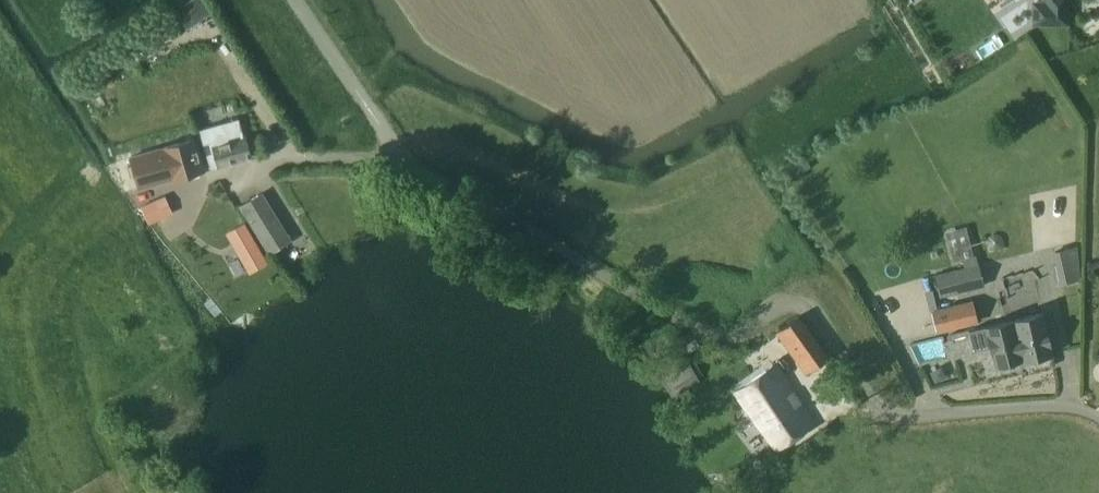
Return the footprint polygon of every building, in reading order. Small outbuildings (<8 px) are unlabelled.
[(180,8),(193,27),(216,12),(209,0),(192,0),(180,8)] [(1033,23),(1046,24),(1067,24),(1067,0),(1046,0),(1046,4),(1035,3),(1034,22),(1033,22),(1033,23)] [(200,130),(211,168),(251,157),(246,136),(243,137),(238,119),(200,130)] [(195,139),(163,148),(130,157),(139,188),(172,179),(204,170),(195,139)] [(253,232),(272,220),(258,196),(238,207),(253,232)] [(149,223),(173,213),(166,197),(142,207),(149,223)] [(930,219),(914,223),(916,230),(932,227),(930,219)] [(256,247),(243,225),(230,232),(243,255),(256,247)] [(1059,270),(1079,266),(1075,248),(1056,252),(1059,270)] [(964,268),(934,276),(939,297),(983,287),(976,256),(962,260),(964,268)] [(973,301),(932,311),(937,333),(978,323),(973,301)] [(986,327),(970,331),(975,351),(991,347),(996,366),(1021,360),(1022,362),(1046,356),(1052,354),(1046,325),(1043,313),(986,327)] [(796,315),(778,327),(809,369),(827,356),(796,315)] [(777,451),(815,425),(775,364),(735,393),(777,451)]
